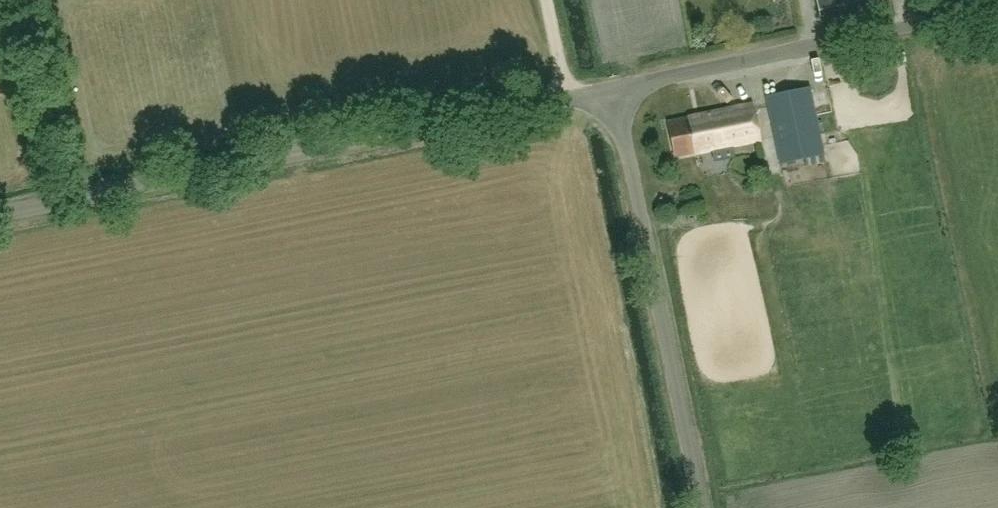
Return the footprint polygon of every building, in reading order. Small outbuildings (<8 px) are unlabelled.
[(824,152),(810,86),(766,95),(780,162),(824,152)] [(711,112),(668,120),(675,156),(704,150),(759,139),(752,104),(711,112)]
